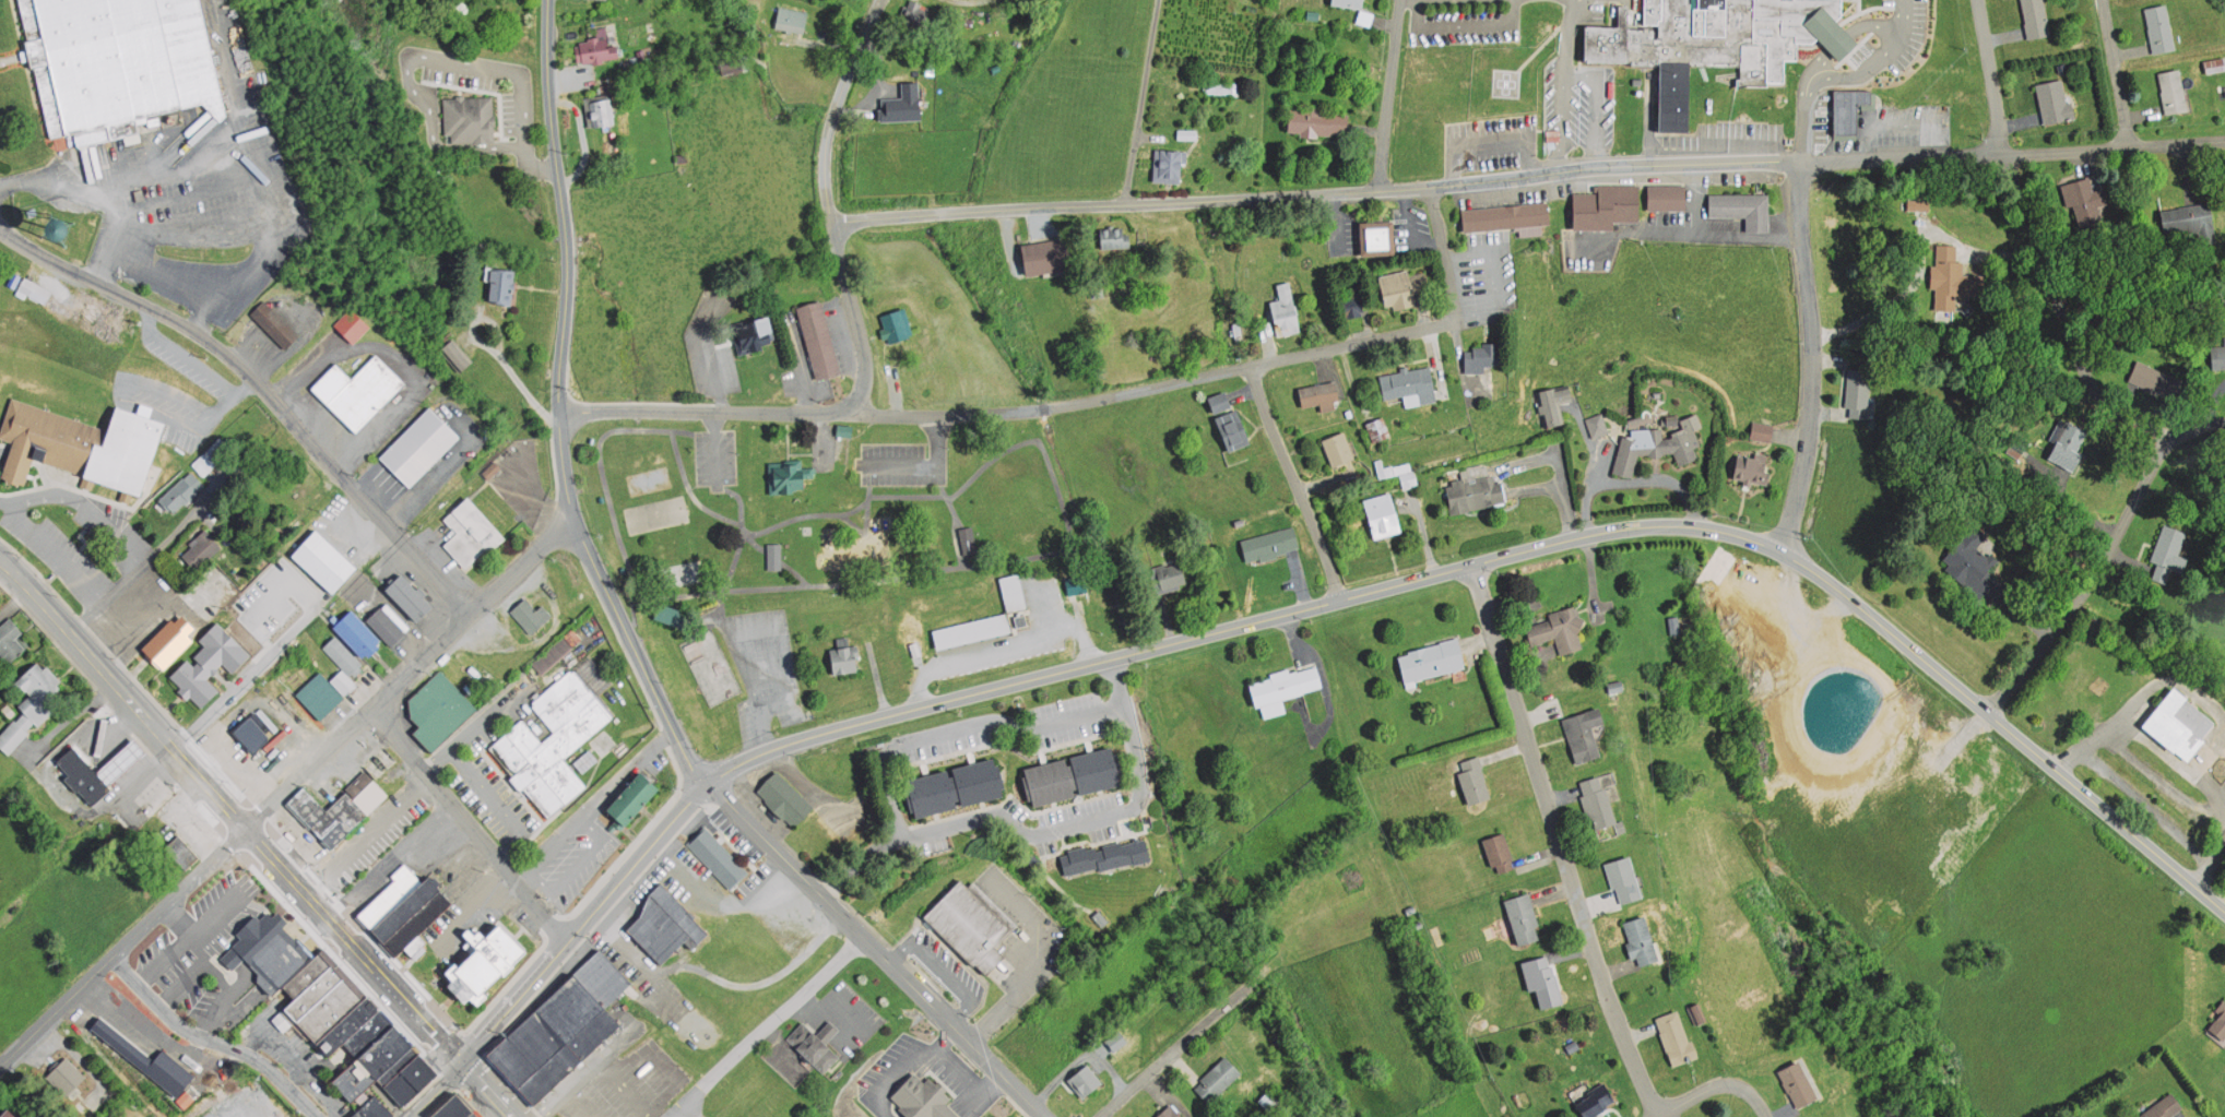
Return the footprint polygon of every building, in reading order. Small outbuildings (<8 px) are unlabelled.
[(45,144),(71,139),(73,151),(107,143),(104,131),(200,109),(217,127),(225,120),(197,0),(12,0),(45,144)] [(924,28),(932,10),(912,0),(904,19),(924,28)] [(1365,0),(1333,0),(1332,7),(1363,11),(1365,0)] [(1647,5),(1648,0),(1844,0),(1845,15),(1841,19),(1821,36),(1815,43),(1799,41),(1799,58),(1786,58),(1786,81),(1768,81),(1768,84),(1741,83),(1741,64),(1694,63),(1693,132),(1661,132),(1664,61),(1588,60),(1589,26),(1623,27),(1623,4),(1647,5)] [(2029,37),(2051,34),(2045,0),(2023,0),(2029,37)] [(2147,7),(2156,52),(2179,48),(2170,2),(2147,7)] [(771,27),(804,34),(808,10),(777,4),(771,27)] [(1821,36),(1843,59),(1861,40),(1841,19),(1821,36)] [(620,61),(578,64),(576,39),(611,36),(612,48),(619,47),(620,61)] [(2205,59),(2208,72),(2224,69),(2224,55),(2205,59)] [(748,70),(721,74),(719,59),(747,56),(748,70)] [(2161,73),(2168,114),(2191,109),(2183,69),(2161,73)] [(2036,81),(2045,123),(2079,117),(2075,100),(2070,102),(2064,75),(2036,81)] [(1232,94),(1206,92),(1206,80),(1233,82),(1232,94)] [(915,110),(890,114),(888,87),(912,84),(915,110)] [(1875,90),(1835,91),(1837,138),(1860,136),(1859,106),(1875,105),(1875,90)] [(443,97),(446,143),(496,141),(494,95),(443,97)] [(609,97),(616,124),(594,130),(588,102),(609,97)] [(1290,109),(1348,114),(1347,136),(1289,132),(1290,109)] [(1182,150),(1180,181),(1150,179),(1152,147),(1182,150)] [(2088,176),(2061,182),(2068,209),(2078,206),(2083,227),(2103,222),(2098,207),(2112,203),(2109,189),(2093,193),(2088,176)] [(1575,191),(1575,230),(1619,230),(1619,222),(1642,222),(1642,181),(1600,181),(1600,191),(1575,191)] [(1689,185),(1652,185),(1652,210),(1688,211),(1689,185)] [(1713,191),(1774,192),(1773,234),(1748,233),(1748,216),(1713,215),(1713,191)] [(1928,207),(1909,209),(1909,199),(1928,198),(1928,207)] [(1550,199),(1461,210),(1464,234),(1553,224),(1550,199)] [(2213,202),(2165,211),(2168,231),(2199,226),(2202,243),(2220,240),(2213,202)] [(1394,222),(1362,222),(1362,256),(1394,256),(1394,222)] [(1102,230),(1131,229),(1132,247),(1102,248),(1102,230)] [(1062,237),(1021,243),(1026,276),(1067,271),(1062,237)] [(1938,239),(1937,310),(1956,310),(1956,293),(1986,293),(1986,276),(1961,275),(1961,239),(1938,239)] [(487,264),(485,304),(511,306),(514,266),(487,264)] [(1374,276),(1380,309),(1387,307),(1388,316),(1413,311),(1409,292),(1422,289),(1419,275),(1401,278),(1400,272),(1374,276)] [(1283,282),(1297,331),(1275,336),(1266,302),(1278,299),(1274,284),(1283,282)] [(1361,296),(1338,301),(1342,319),(1364,313),(1361,296)] [(819,300),(841,375),(818,382),(796,307),(819,300)] [(253,313),(285,348),(298,335),(267,301),(253,313)] [(881,314),(888,341),(911,334),(903,308),(881,314)] [(371,331),(353,310),(335,325),(353,346),(371,331)] [(771,340),(738,347),(732,320),(756,313),(760,331),(769,329),(771,340)] [(451,336),(471,360),(457,372),(436,348),(451,336)] [(1504,364),(1487,364),(1487,370),(1466,370),(1466,345),(1503,344),(1504,364)] [(2215,345),(2224,344),(2224,368),(2217,369),(2215,345)] [(304,390),(347,435),(397,387),(368,358),(344,381),(329,366),(304,390)] [(2130,381),(2174,401),(2183,379),(2140,359),(2130,381)] [(1431,366),(1382,376),(1386,401),(1406,396),(1408,405),(1437,400),(1431,366)] [(1850,368),(1850,408),(1875,408),(1877,368),(1850,368)] [(1336,379),(1299,385),(1302,406),(1339,400),(1336,379)] [(1541,390),(1550,427),(1567,423),(1562,401),(1574,399),(1571,383),(1541,390)] [(1227,391),(1248,444),(1228,452),(1207,399),(1227,391)] [(0,424),(0,438),(11,442),(0,475),(0,479),(22,487),(32,458),(78,473),(75,482),(86,486),(94,477),(123,488),(147,495),(169,423),(142,412),(122,407),(110,444),(102,442),(108,427),(10,395),(0,424)] [(421,413),(371,463),(403,494),(452,443),(421,413)] [(1633,476),(1614,471),(1624,433),(1634,432),(1634,427),(1665,427),(1665,437),(1676,437),(1673,431),(1684,428),(1681,419),(1697,413),(1702,426),(1694,429),(1700,444),(1692,447),(1696,459),(1681,465),(1676,451),(1640,454),(1633,476)] [(1609,431),(1594,436),(1589,417),(1603,414),(1609,431)] [(1667,414),(1667,424),(1679,424),(1679,414),(1667,414)] [(1382,415),(1366,423),(1375,440),(1390,433),(1382,415)] [(2064,417),(2047,455),(2078,470),(2084,453),(2079,451),(2088,429),(2064,417)] [(1753,421),(1774,425),(1771,439),(1751,436),(1753,421)] [(838,424),(852,425),(852,436),(837,435),(838,424)] [(1324,439),(1337,468),(1357,460),(1344,430),(1324,439)] [(1766,483),(1737,478),(1740,454),(1771,459),(1766,483)] [(769,462),(769,494),(796,494),(796,488),(803,488),(803,476),(815,476),(815,466),(802,466),(802,459),(792,459),(792,462),(769,462)] [(500,468),(490,478),(483,470),(494,461),(500,468)] [(188,470),(158,499),(173,514),(203,485),(188,470)] [(1506,501),(1456,510),(1451,483),(1494,474),(1495,480),(1503,479),(1506,501)] [(1392,494),(1365,500),(1375,537),(1401,530),(1392,494)] [(468,496),(505,536),(468,570),(443,544),(457,532),(443,518),(468,496)] [(2167,521),(2155,558),(2161,560),(2155,579),(2173,584),(2191,530),(2167,521)] [(1946,569),(1968,586),(1989,559),(1974,548),(1984,535),(1969,524),(1943,557),(1951,562),(1946,569)] [(971,525),(977,555),(964,557),(959,527),(962,527),(971,525)] [(1294,525),(1241,538),(1246,561),(1300,548),(1294,525)] [(203,527),(188,544),(191,546),(181,556),(198,573),(223,547),(203,527)] [(297,555),(323,527),(366,568),(341,593),(297,555)] [(767,543),(767,549),(767,569),(782,569),(782,543),(767,543)] [(1180,560),(1151,569),(1158,591),(1186,582),(1180,560)] [(383,585),(417,622),(433,608),(400,571),(383,585)] [(1088,590),(1068,594),(1065,577),(1084,573),(1088,590)] [(884,591),(875,591),(875,599),(885,598),(884,591)] [(511,609),(531,632),(552,615),(542,603),(535,608),(525,597),(511,609)] [(651,615),(679,626),(685,613),(656,601),(651,615)] [(1017,606),(1026,645),(1041,642),(1039,634),(1046,633),(1039,602),(1017,606)] [(367,619),(392,644),(404,632),(380,606),(367,619)] [(333,623),(365,657),(380,642),(350,608),(333,623)] [(1576,608),(1524,625),(1531,649),(1553,642),(1559,656),(1585,649),(1579,631),(1586,618),(1578,615),(1576,608)] [(139,647),(159,670),(197,633),(180,616),(173,623),(168,619),(139,647)] [(7,661),(0,652),(0,626),(11,618),(21,631),(13,638),(22,650),(7,661)] [(218,618),(198,639),(204,645),(194,655),(200,661),(193,667),(186,659),(169,676),(201,708),(218,690),(205,677),(221,663),(233,675),(255,654),(218,618)] [(943,659),(935,662),(926,626),(951,619),(960,655),(954,657),(956,663),(944,666),(943,659)] [(877,621),(860,626),(863,638),(880,633),(877,621)] [(348,676),(362,663),(332,632),(319,645),(341,668),(348,676)] [(572,645),(541,673),(531,662),(563,634),(572,645)] [(830,649),(833,674),(857,670),(855,656),(860,656),(857,643),(849,644),(848,635),(838,637),(840,647),(830,649)] [(1458,637),(1399,654),(1407,681),(1466,664),(1458,637)] [(8,748),(0,741),(0,739),(27,712),(21,704),(32,693),(26,688),(21,693),(11,684),(35,661),(40,667),(46,662),(66,682),(49,698),(60,709),(38,729),(33,724),(8,748)] [(1315,661),(1250,680),(1257,705),(1323,686),(1315,661)] [(477,708),(429,751),(411,732),(417,725),(410,716),(409,698),(441,667),(477,708)] [(343,696),(356,684),(348,676),(341,668),(329,680),(343,696)] [(488,747),(551,820),(587,787),(565,757),(615,715),(570,668),(530,704),(554,734),(541,742),(521,718),(488,747)] [(296,693),(320,717),(343,696),(329,680),(319,670),(296,693)] [(2149,721),(2192,757),(2221,720),(2177,685),(2149,721)] [(1563,717),(1578,763),(1602,756),(1594,728),(1607,724),(1600,705),(1563,717)] [(232,728),(251,751),(268,738),(248,715),(232,728)] [(93,770),(131,737),(142,750),(104,783),(93,770)] [(71,745),(93,770),(104,783),(108,787),(88,804),(52,760),(71,745)] [(1112,746),(1026,769),(1035,807),(1122,784),(1112,746)] [(583,774),(599,761),(591,751),(575,763),(583,774)] [(995,756),(906,779),(916,820),(1006,796),(995,756)] [(1464,762),(1466,768),(1457,771),(1469,806),(1493,797),(1479,757),(1464,762)] [(757,789),(795,827),(815,807),(777,770),(757,789)] [(1581,779),(1595,829),(1619,821),(1603,772),(1581,779)] [(658,788),(625,825),(607,809),(640,773),(658,788)] [(285,803),(332,851),(388,795),(375,781),(355,799),(346,791),(328,809),(304,785),(285,803)] [(308,834),(289,814),(276,827),(295,847),(308,834)] [(688,843),(731,887),(747,870),(707,825),(688,843)] [(1504,832),(1486,837),(1496,870),(1515,864),(1504,832)] [(164,845),(185,868),(198,856),(178,833),(164,845)] [(1150,858),(1099,871),(1098,867),(1066,875),(1061,853),(1096,845),(1097,851),(1146,839),(1150,858)] [(1606,860),(1619,903),(1645,895),(1633,853),(1606,860)] [(367,928),(354,914),(392,879),(390,875),(403,863),(418,880),(367,928)] [(379,942),(367,928),(418,880),(424,876),(437,888),(379,942)] [(924,913),(986,975),(1005,955),(993,943),(1010,927),(960,877),(924,913)] [(628,928),(662,964),(684,943),(691,951),(711,932),(662,882),(649,894),(643,914),(628,928)] [(450,902),(393,954),(379,942),(437,888),(450,902)] [(1507,901),(1522,943),(1545,936),(1530,893),(1507,901)] [(1624,922),(1638,964),(1661,958),(1647,914),(1624,922)] [(274,916),(311,956),(279,985),(267,995),(233,955),(274,916)] [(443,970),(473,1006),(526,951),(498,918),(469,947),(443,970)] [(332,960),(320,947),(311,956),(279,985),(291,997),(332,960)] [(573,975),(601,949),(634,984),(606,1009),(573,975)] [(1551,954),(1564,1005),(1543,1011),(1537,988),(1530,989),(1523,962),(1551,954)] [(343,973),(332,960),(291,997),(279,1007),(291,1020),(343,973)] [(363,997),(343,973),(291,1020),(310,1041),(363,997)] [(489,1054),(536,1104),(620,1025),(606,1009),(573,975),(489,1054)] [(377,1009),(363,997),(310,1041),(324,1056),(340,1042),(377,1009)] [(2223,997),(2224,999),(2224,1037),(2205,1022),(2223,997)] [(1655,1018),(1672,1063),(1696,1054),(1679,1008),(1655,1018)] [(389,1024),(377,1009),(340,1042),(353,1057),(389,1024)] [(801,1021),(817,1035),(830,1020),(840,1029),(827,1043),(840,1055),(825,1072),(786,1037),(801,1021)] [(389,1024),(411,1045),(346,1101),(328,1080),(353,1057),(389,1024)] [(414,1053),(434,1073),(399,1106),(381,1084),(414,1053)] [(1228,1056),(1195,1086),(1209,1103),(1242,1072),(1228,1056)] [(87,1079),(67,1058),(48,1078),(68,1098),(87,1079)] [(1779,1070),(1799,1105),(1820,1094),(1800,1059),(1779,1070)] [(1068,1079),(1084,1097),(1103,1082),(1087,1062),(1068,1079)] [(885,1096),(904,1116),(934,1116),(936,1115),(938,1116),(960,1116),(946,1103),(952,1097),(932,1074),(925,1080),(913,1068),(885,1096)] [(1617,1103),(1594,1116),(1586,1116),(1577,1101),(1606,1084),(1617,1103)] [(470,1110),(462,1116),(427,1116),(425,1115),(450,1092),(470,1110)] [(390,1115),(388,1116),(346,1116),(371,1093),(390,1115)] [(1268,1113),(1278,1104),(1269,1093),(1258,1102),(1268,1113)] [(2143,1116),(2189,1116),(2178,1097),(2143,1116)] [(1160,1116),(1182,1116),(1174,1107),(1160,1116)]
